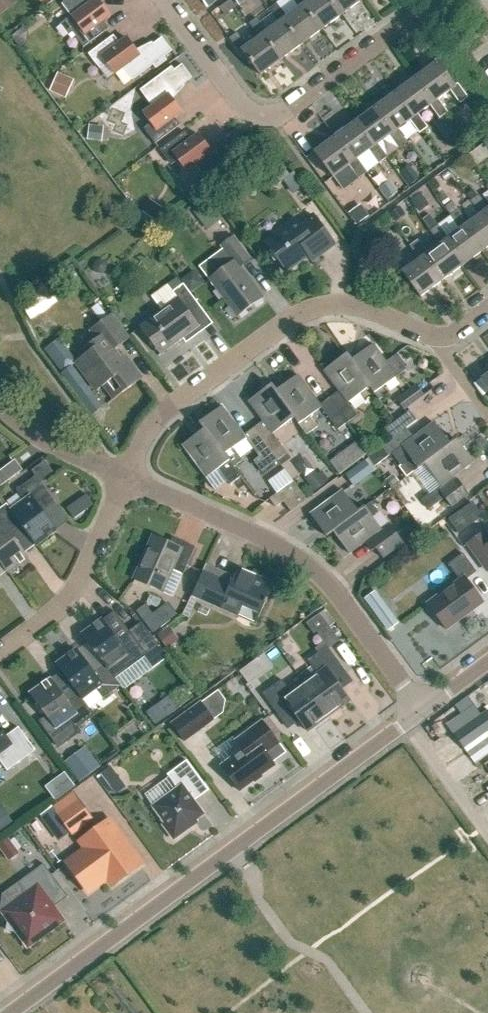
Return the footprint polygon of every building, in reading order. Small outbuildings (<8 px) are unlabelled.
[(80,10),(72,17),(60,25),(68,35),(72,32),(75,36),(83,48),(108,29),(103,22),(110,16),(98,0),(73,0),(80,10)] [(340,16),(328,0),(308,0),(306,2),(304,0),(293,0),(298,8),(301,5),(320,31),(340,16)] [(359,1),(359,0),(328,0),(340,16),(359,1)] [(300,45),(320,31),(301,5),(298,8),(286,17),(276,4),(268,9),(278,22),(281,20),(300,45)] [(281,20),(278,22),(266,32),(256,18),(249,24),(258,37),(261,35),(280,60),(300,45),(281,20)] [(26,43),(27,33),(23,27),(11,36),(19,47),(26,43)] [(260,76),(280,60),(261,35),(258,37),(246,46),(236,33),(229,39),(239,53),(242,51),(260,76)] [(164,57),(172,52),(162,38),(139,55),(126,38),(119,44),(113,36),(88,55),(96,66),(104,61),(114,75),(123,68),(132,81),(153,66),(155,69),(166,61),(164,57)] [(284,59),(294,77),(314,66),(304,48),(284,59)] [(436,61),(416,76),(434,101),(437,98),(449,89),(460,103),(468,97),(457,82),(454,85),(436,61)] [(192,79),(182,65),(174,71),(172,67),(140,91),(152,107),(143,113),(153,127),(146,133),(155,144),(180,126),(174,118),(181,113),(169,95),(192,79)] [(58,73),(50,90),(61,96),(69,78),(58,73)] [(447,112),(437,98),(434,101),(416,76),(395,91),(413,116),(417,113),(429,104),(439,118),(447,112)] [(427,127),(417,113),(413,116),(395,91),(375,106),(394,131),(397,129),(409,119),(419,133),(427,127)] [(407,142),(397,129),(394,131),(375,106),(355,121),(373,146),(377,144),(389,135),(399,148),(407,142)] [(355,121),(335,136),(353,161),(357,159),(367,172),(379,163),(386,158),(387,157),(377,144),(373,146),(355,121)] [(102,141),(103,127),(89,125),(87,140),(102,141)] [(235,154),(243,148),(233,135),(210,152),(198,135),(190,140),(184,132),(159,151),(168,163),(175,157),(186,171),(195,165),(204,177),(224,162),(227,166),(238,157),(235,154)] [(367,172),(357,159),(353,161),(335,136),(314,151),(333,177),(349,165),(358,178),(367,172)] [(282,164),(271,173),(279,184),(284,181),(284,182),(291,176),(290,175),(282,164)] [(391,202),(398,196),(390,186),(383,192),(391,202)] [(479,194),(478,194),(473,187),(466,193),(471,200),(470,201),(480,214),(484,211),(487,216),(487,207),(479,194)] [(418,191),(409,197),(419,212),(430,205),(422,193),(420,194),(418,191)] [(153,219),(162,207),(151,199),(142,211),(144,212),(152,219),(153,219)] [(195,205),(199,210),(206,204),(203,199),(195,205)] [(357,225),(369,216),(361,204),(349,213),(357,225)] [(395,223),(406,215),(400,206),(389,214),(395,223)] [(480,214),(468,223),(458,210),(450,216),(460,229),(464,226),(483,252),(487,248),(487,216),(484,211),(480,214)] [(311,263),(334,246),(313,218),(301,226),(297,221),(265,245),(286,273),(307,257),(311,263)] [(464,226),(460,229),(448,238),(438,224),(430,231),(440,244),(444,241),(463,267),(483,252),(464,226)] [(235,319),(262,299),(240,269),(250,261),(233,239),(220,249),(232,265),(209,283),(235,319)] [(444,241),(440,244),(428,253),(418,240),(410,245),(420,259),(424,256),(442,282),(463,267),(444,241)] [(424,256),(420,259),(408,268),(398,255),(389,261),(400,276),(403,273),(422,297),(442,282),(424,256)] [(108,265),(104,260),(98,260),(94,263),(93,268),(97,273),(102,274),(106,271),(108,265)] [(204,284),(194,271),(182,279),(192,292),(204,284)] [(209,321),(194,302),(182,285),(172,292),(177,300),(140,328),(161,357),(209,321)] [(112,352),(129,339),(112,316),(93,330),(100,339),(80,354),(83,359),(76,364),(96,392),(98,393),(105,388),(115,401),(141,382),(123,357),(118,361),(112,352)] [(65,370),(77,361),(60,339),(48,347),(65,370)] [(398,379),(396,377),(406,370),(395,355),(386,363),(374,347),(352,363),(369,389),(374,396),(376,395),(379,399),(387,393),(384,389),(398,379)] [(347,405),(369,389),(352,363),(347,357),(324,374),(347,405)] [(298,376),(276,392),(295,417),(294,417),(307,435),(318,427),(309,416),(321,407),(298,376)] [(271,386),(249,402),(264,422),(254,430),(277,460),(286,453),(272,434),(294,417),(295,417),(276,392),(271,386)] [(405,411),(425,397),(417,386),(397,401),(405,411)] [(350,408),(330,422),(337,432),(338,431),(343,438),(353,431),(347,424),(357,417),(350,408)] [(222,409),(200,426),(204,432),(225,457),(230,463),(233,468),(242,461),(232,449),(245,439),(259,457),(254,461),(262,472),(277,460),(254,430),(244,437),(222,409)] [(385,431),(392,441),(417,422),(410,413),(385,431)] [(392,441),(368,459),(375,469),(392,456),(401,468),(399,469),(406,479),(414,473),(426,464),(450,446),(434,425),(402,449),(399,451),(392,441)] [(207,480),(219,471),(230,484),(240,477),(233,468),(230,463),(225,457),(204,432),(183,448),(207,480)] [(450,446),(426,464),(443,486),(455,477),(474,462),(458,441),(456,442),(450,446)] [(330,463),(339,475),(354,464),(345,451),(330,463)] [(355,487),(374,472),(364,460),(345,475),(352,484),(355,487)] [(22,471),(15,463),(0,475),(0,487),(22,471)] [(275,492),(294,481),(286,466),(267,478),(275,492)] [(322,471),(318,474),(316,470),(304,479),(314,492),(330,481),(322,471)] [(391,488),(399,482),(394,474),(385,480),(391,488)] [(24,503),(11,512),(24,531),(36,547),(56,533),(40,512),(53,502),(36,477),(16,491),(24,503)] [(431,495),(423,501),(430,510),(445,499),(453,508),(469,496),(455,477),(443,486),(431,495)] [(291,512),(307,501),(294,483),(270,501),(277,509),(285,504),(291,512)] [(334,533),(359,513),(343,491),(331,500),(311,514),(328,538),(334,533)] [(77,502),(67,509),(74,519),(84,512),(77,502)] [(16,543),(13,540),(24,531),(11,512),(7,507),(0,512),(0,562),(8,573),(28,559),(16,543)] [(366,508),(359,513),(334,533),(350,556),(367,544),(374,553),(377,551),(383,560),(405,544),(391,525),(382,531),(366,508)] [(457,537),(468,529),(461,518),(449,525),(457,537)] [(468,544),(483,566),(487,572),(487,535),(485,531),(468,544)] [(182,576),(195,548),(183,543),(180,549),(153,537),(134,580),(162,593),(172,571),(182,576)] [(427,603),(446,630),(483,603),(466,579),(476,572),(463,554),(448,564),(460,580),(427,603)] [(239,569),(232,584),(204,571),(194,595),(238,616),(242,608),(260,616),(274,585),(239,569)] [(383,602),(375,591),(364,599),(373,610),(383,602)] [(145,603),(136,610),(153,632),(178,613),(168,600),(152,612),(145,603)] [(329,649),(339,641),(320,614),(306,624),(314,635),(317,633),(324,643),(315,650),(318,654),(327,646),(329,649)] [(393,615),(382,623),(387,631),(398,623),(393,615)] [(103,620),(102,619),(82,633),(89,642),(104,663),(108,669),(109,668),(122,659),(129,669),(148,656),(159,648),(141,623),(129,631),(131,633),(119,641),(103,620)] [(169,629),(158,637),(167,648),(177,641),(169,629)] [(350,701),(334,680),(345,671),(329,649),(327,646),(318,654),(308,661),(317,674),(305,683),(329,716),(350,701)] [(121,685),(109,668),(108,669),(104,663),(92,671),(76,649),(56,664),(77,692),(82,699),(83,698),(95,689),(102,699),(121,685)] [(95,715),(83,698),(82,699),(77,692),(66,700),(50,678),(31,692),(57,728),(70,719),(77,729),(95,715)] [(329,716),(305,683),(292,693),(282,680),(263,694),(281,719),(292,710),(308,732),(329,716)] [(170,713),(160,700),(144,712),(154,725),(157,723),(167,715),(170,713)] [(184,743),(215,720),(201,701),(170,723),(184,743)] [(464,750),(487,732),(487,711),(487,710),(480,715),(454,735),(464,750)] [(263,723),(262,721),(235,740),(242,750),(223,764),(221,766),(240,791),(275,766),(272,762),(285,752),(279,744),(285,740),(269,719),(263,723)] [(7,771),(35,750),(18,727),(6,736),(0,729),(0,761),(7,771)] [(487,753),(487,737),(467,753),(475,763),(487,753)] [(72,764),(84,778),(97,768),(86,754),(72,764)] [(204,814),(194,801),(209,790),(187,760),(167,775),(177,788),(152,806),(165,824),(163,825),(174,840),(197,823),(196,821),(204,814)] [(110,767),(100,775),(103,779),(108,785),(119,777),(110,767)] [(487,783),(487,767),(477,775),(485,785),(487,783)] [(64,775),(45,790),(55,803),(73,788),(64,775)] [(58,817),(70,833),(72,834),(92,819),(91,817),(79,801),(73,793),(53,808),(59,816),(58,817)] [(113,885),(141,864),(109,821),(81,842),(86,849),(68,863),(89,891),(107,877),(113,885)] [(8,837),(0,843),(0,848),(9,860),(19,853),(8,837)] [(26,894),(2,911),(8,920),(7,930),(17,932),(25,943),(32,944),(64,921),(54,907),(47,899),(62,888),(44,864),(18,883),(26,894)]
